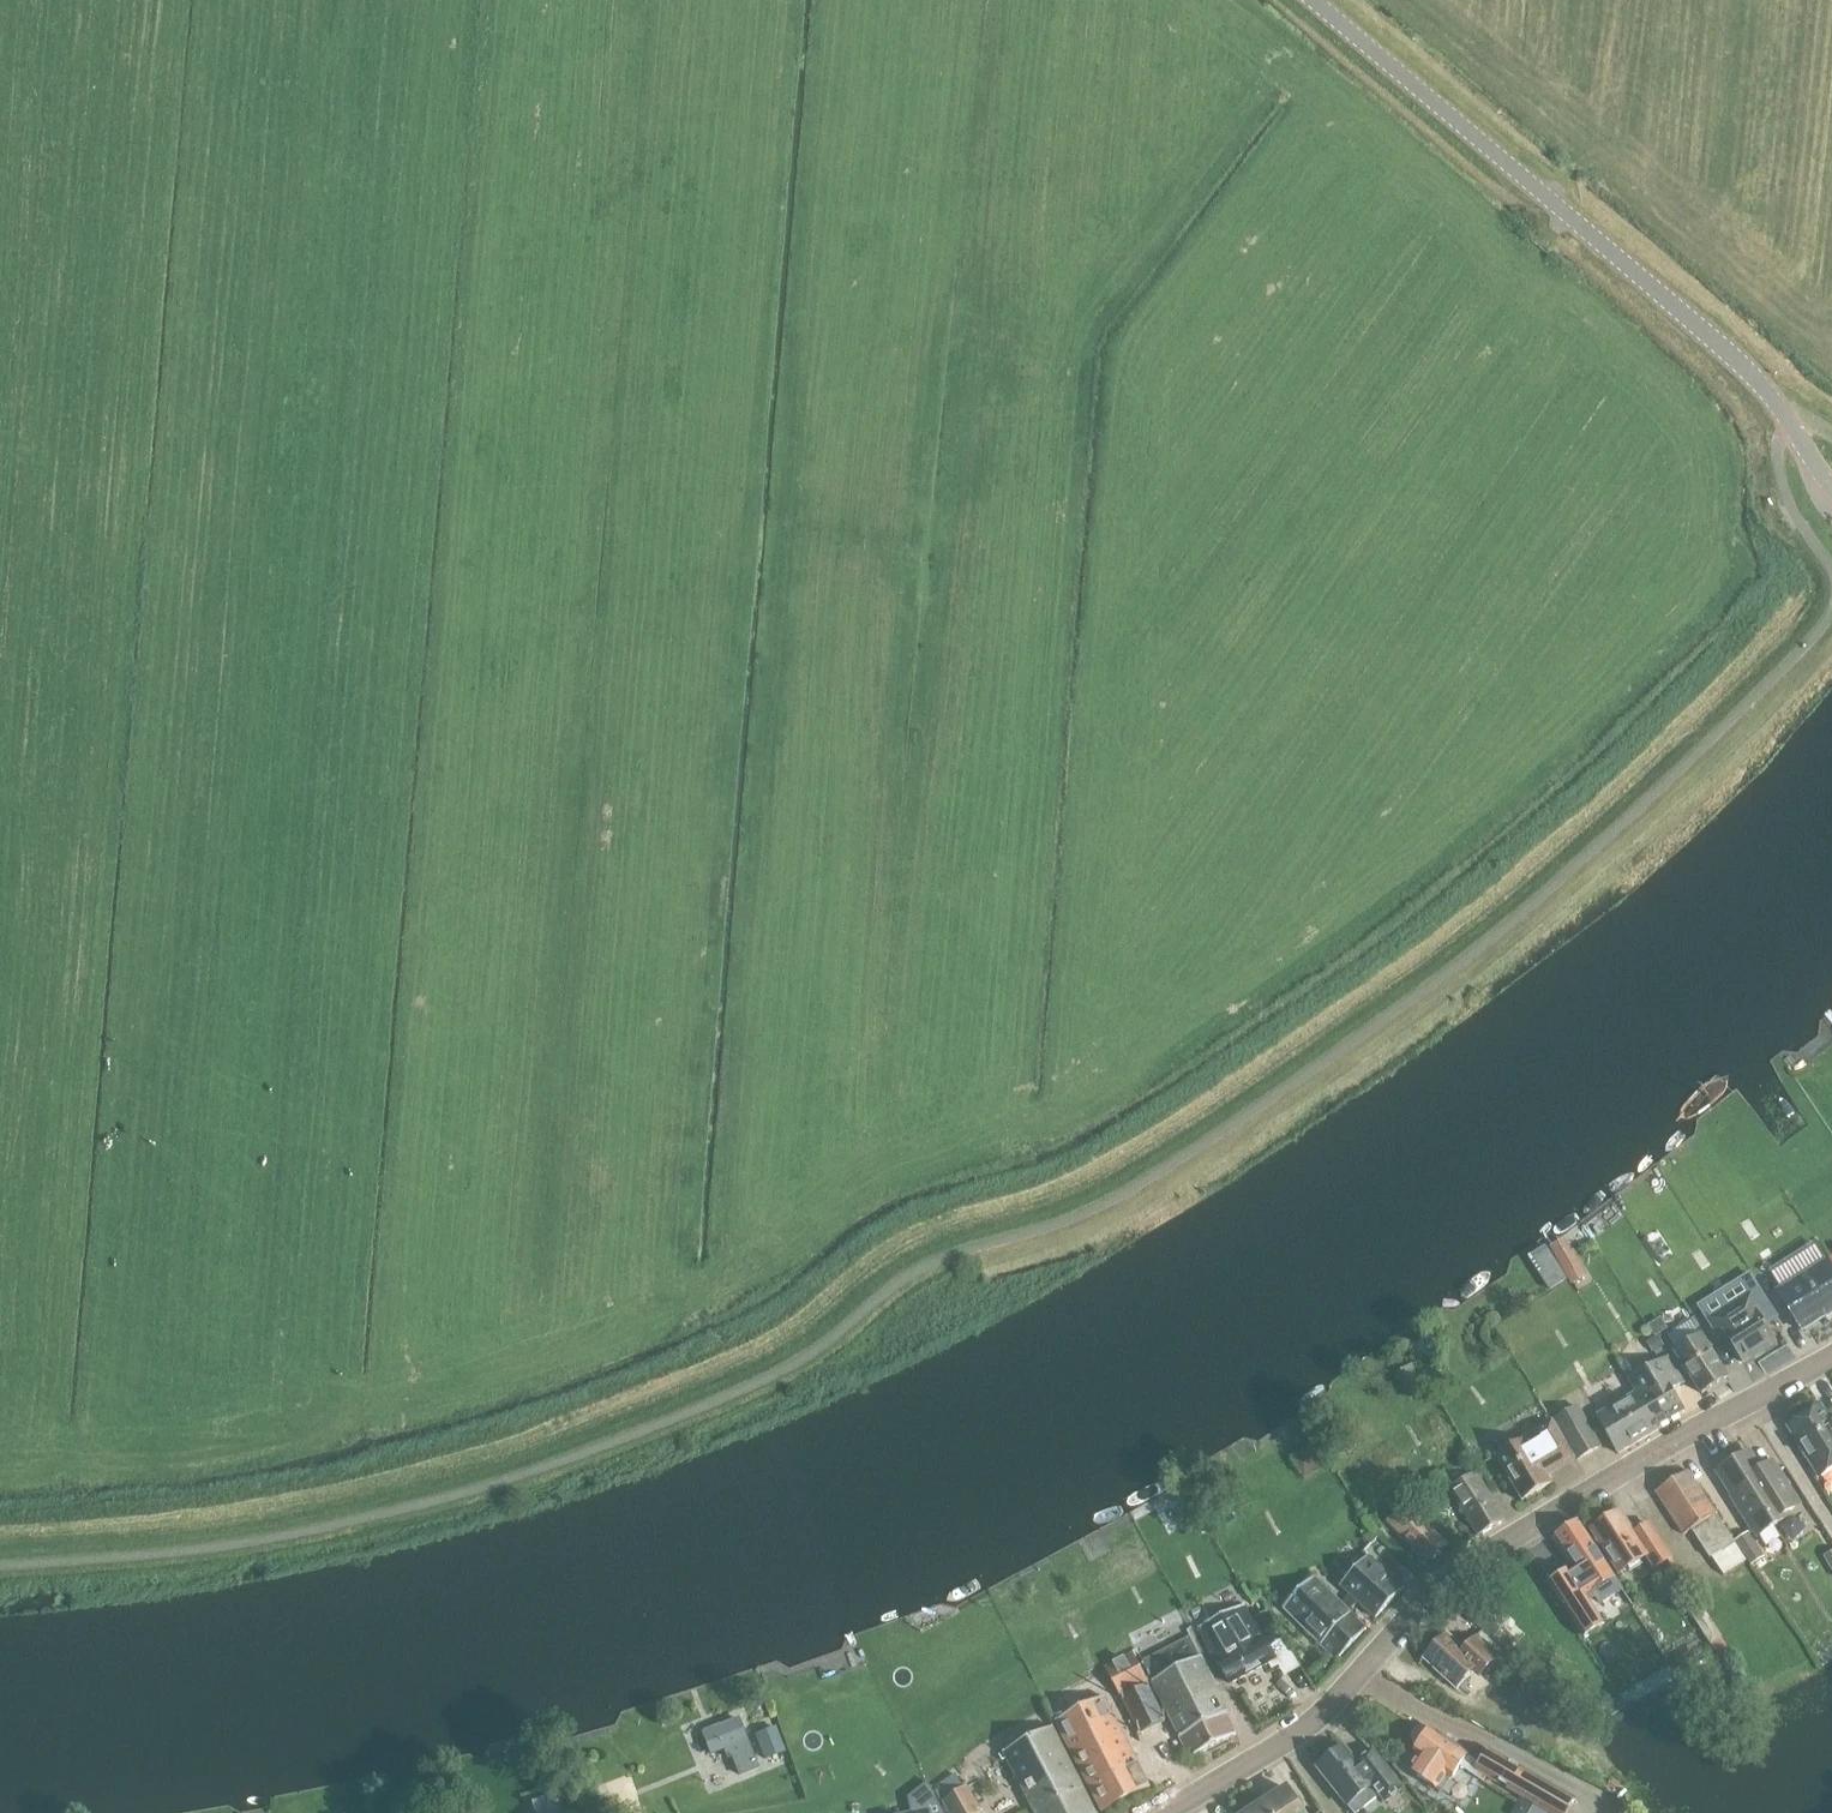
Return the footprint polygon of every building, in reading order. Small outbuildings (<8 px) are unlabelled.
[(1803,1331),(1831,1312),(1831,1269),(1827,1260),(1825,1260),(1816,1245),(1771,1273),(1781,1288),(1777,1290),(1803,1331)] [(1573,1254),(1560,1262),(1572,1284),(1586,1277),(1573,1254)] [(1538,1273),(1549,1290),(1567,1279),(1556,1262),(1538,1273)] [(1727,1337),(1743,1362),(1776,1342),(1766,1326),(1778,1318),(1760,1289),(1727,1309),(1718,1295),(1701,1305),(1722,1340),(1727,1337)] [(1675,1351),(1702,1394),(1728,1378),(1701,1335),(1700,1335),(1691,1321),(1668,1335),(1677,1350),(1675,1351)] [(1637,1392),(1636,1393),(1658,1430),(1659,1430),(1658,1427),(1684,1412),(1671,1389),(1685,1381),(1670,1356),(1630,1380),(1637,1392)] [(1658,1430),(1636,1393),(1597,1415),(1619,1453),(1658,1430)] [(1555,1420),(1578,1460),(1601,1447),(1578,1407),(1555,1420)] [(1826,1415),(1821,1407),(1812,1413),(1808,1412),(1800,1417),(1799,1421),(1790,1426),(1820,1476),(1831,1468),(1831,1412),(1826,1415)] [(1568,1450),(1552,1422),(1524,1438),(1525,1440),(1497,1456),(1523,1501),(1552,1484),(1547,1476),(1574,1459),(1568,1450)] [(1321,1443),(1295,1458),(1306,1477),(1332,1461),(1321,1443)] [(1750,1451),(1734,1461),(1774,1526),(1790,1516),(1788,1512),(1800,1505),(1777,1467),(1764,1474),(1750,1451)] [(1774,1526),(1734,1461),(1717,1472),(1736,1502),(1735,1503),(1753,1531),(1754,1530),(1758,1536),(1760,1535),(1764,1536),(1771,1531),(1772,1527),(1774,1526)] [(1449,1487),(1479,1536),(1506,1520),(1476,1470),(1449,1487)] [(1657,1491),(1685,1534),(1693,1530),(1711,1558),(1735,1542),(1717,1514),(1717,1513),(1689,1470),(1657,1491)] [(1449,1545),(1410,1508),(1387,1521),(1429,1562),(1449,1545)] [(1192,1511),(1186,1514),(1183,1522),(1186,1527),(1192,1529),(1198,1525),(1199,1518),(1198,1513),(1192,1511)] [(1656,1568),(1665,1562),(1674,1578),(1681,1573),(1650,1524),(1635,1534),(1621,1512),(1592,1530),(1620,1574),(1648,1556),(1656,1568)] [(1574,1578),(1570,1572),(1550,1585),(1584,1638),(1604,1625),(1589,1602),(1597,1597),(1601,1604),(1622,1590),(1579,1523),(1558,1536),(1581,1573),(1574,1578)] [(1736,1544),(1753,1568),(1767,1559),(1750,1534),(1736,1544)] [(1350,1593),(1351,1594),(1342,1604),(1314,1577),(1284,1607),(1337,1659),(1367,1628),(1350,1612),(1359,1602),(1376,1618),(1404,1589),(1369,1555),(1353,1572),(1341,1584),(1350,1593)] [(1250,1597),(1253,1603),(1261,1599),(1257,1593),(1250,1597)] [(1484,1598),(1468,1616),(1493,1639),(1509,1621),(1484,1598)] [(1290,1651),(1283,1639),(1267,1611),(1253,1618),(1245,1604),(1199,1627),(1231,1683),(1290,1651)] [(1712,1620),(1700,1628),(1705,1636),(1717,1629),(1712,1620)] [(1424,1658),(1457,1689),(1480,1665),(1486,1670),(1498,1657),(1476,1637),(1465,1649),(1447,1633),(1424,1658)] [(1106,1667),(1121,1695),(1149,1680),(1134,1653),(1106,1667)] [(1230,1712),(1202,1657),(1153,1681),(1191,1757),(1237,1734),(1227,1714),(1230,1712)] [(1122,1698),(1139,1732),(1167,1719),(1150,1684),(1122,1698)] [(1104,1696),(1056,1721),(1102,1810),(1150,1786),(1104,1696)] [(733,1757),(740,1775),(758,1768),(739,1719),(704,1733),(712,1754),(725,1749),(729,1758),(733,1757)] [(786,1753),(775,1727),(754,1735),(764,1761),(786,1753)] [(1053,1727),(1004,1752),(1035,1812),(1097,1812),(1053,1727)] [(1487,1777),(1535,1806),(1530,1812),(1566,1812),(1573,1801),(1491,1751),(1482,1764),(1468,1754),(1468,1753),(1431,1727),(1430,1730),(1425,1727),(1420,1727),(1416,1729),(1413,1733),(1412,1738),(1414,1742),(1419,1745),(1414,1752),(1415,1753),(1406,1766),(1442,1791),(1451,1778),(1460,1766),(1483,1782),(1487,1777)] [(1318,1767),(1348,1805),(1373,1785),(1386,1801),(1403,1788),(1379,1758),(1364,1771),(1344,1746),(1318,1767)] [(965,1788),(957,1774),(937,1786),(945,1799),(944,1800),(951,1812),(981,1812),(982,1812),(968,1787),(965,1788)] [(908,1812),(943,1812),(928,1782),(909,1796),(913,1812),(908,1812)] [(1264,1804),(1270,1812),(1304,1812),(1288,1789),(1264,1804)] [(534,1812),(563,1812),(557,1793),(530,1802),(534,1812)] [(1264,1804),(1250,1812),(1270,1812),(1264,1804)]
